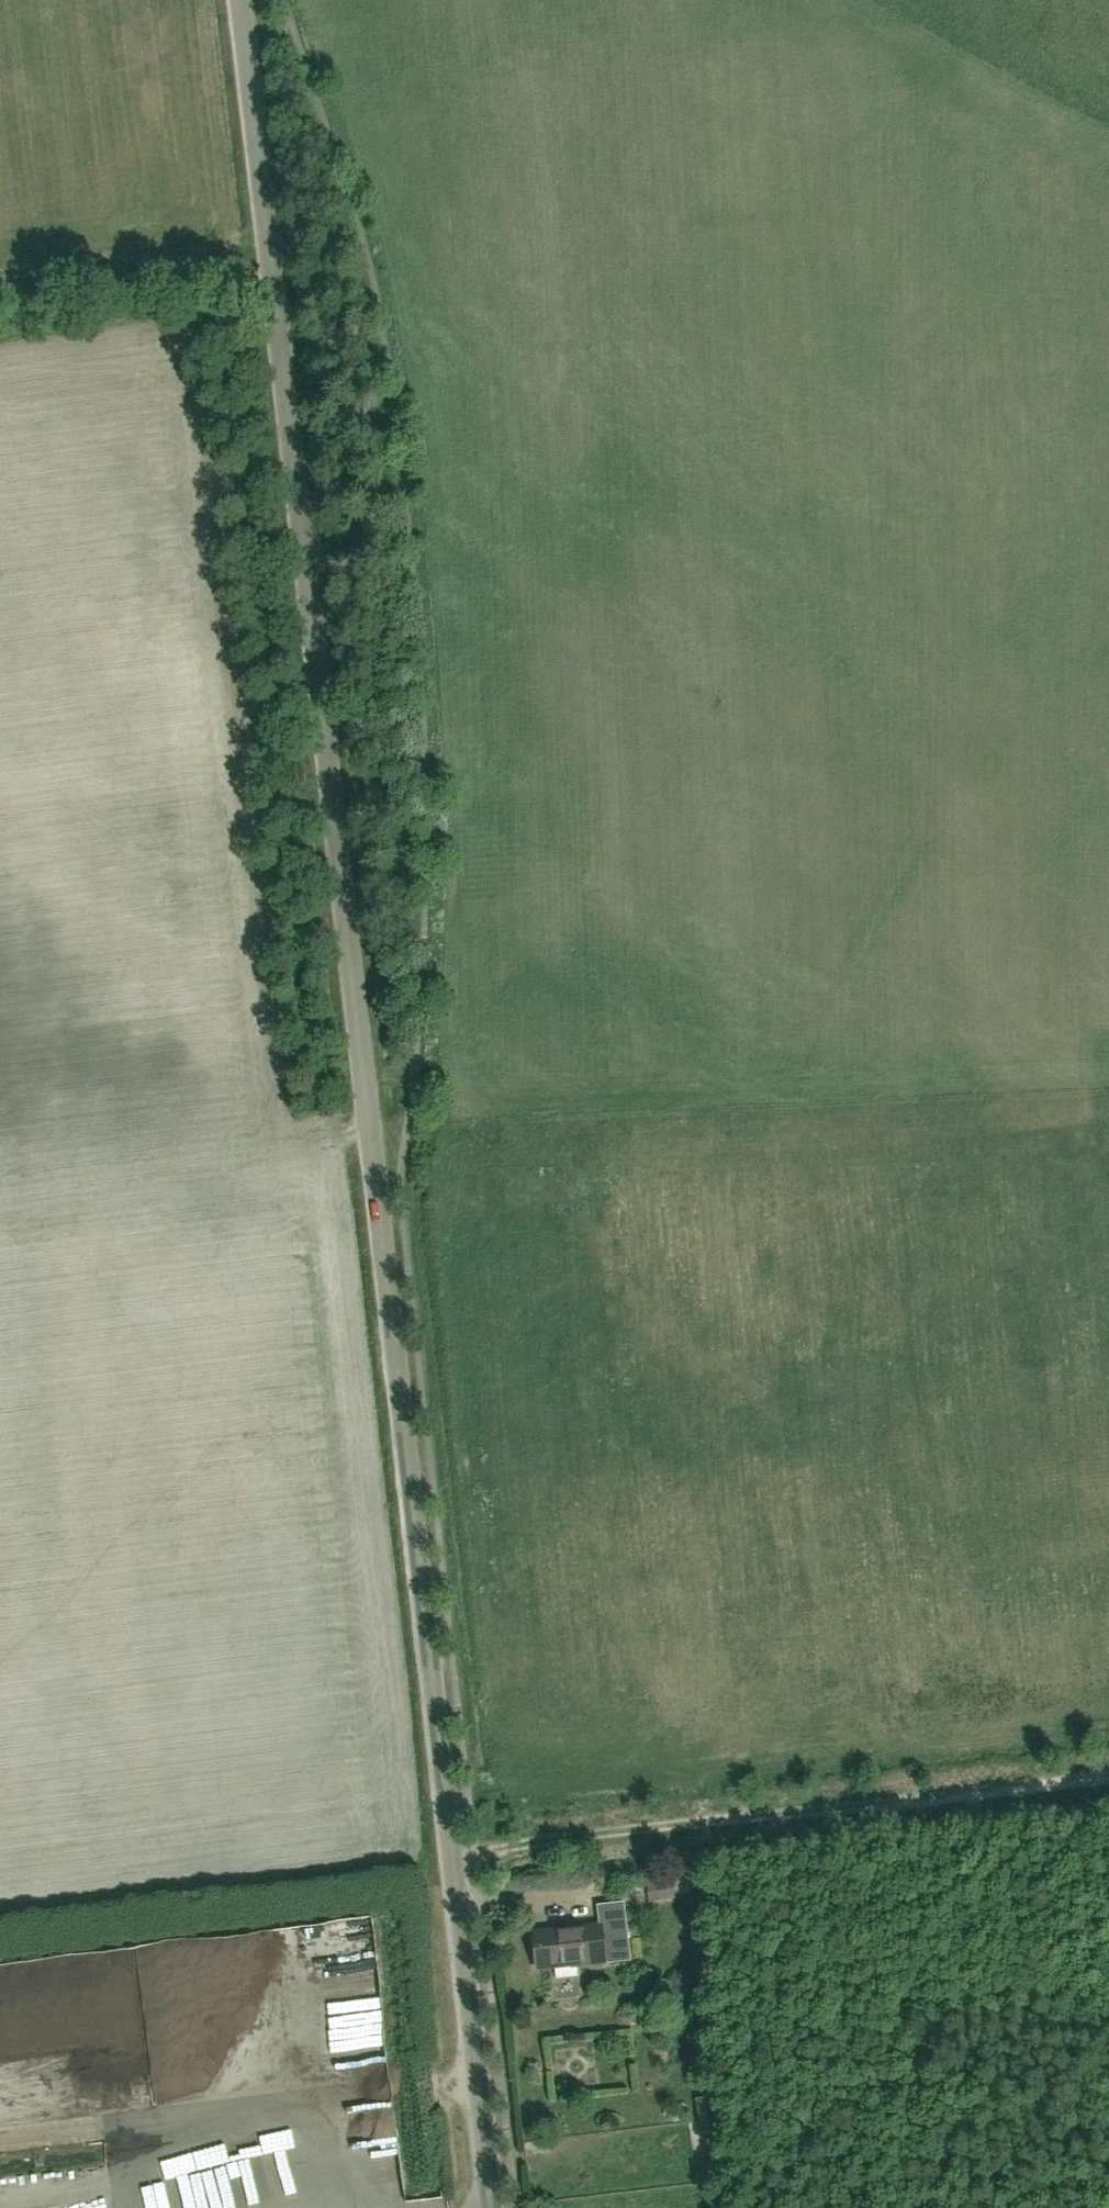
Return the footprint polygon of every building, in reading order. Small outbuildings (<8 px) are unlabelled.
[(583,1930),(532,1936),(535,1966),(554,1964),(556,1979),(577,1976),(576,1967),(629,1960),(622,1903),(597,1906),(600,1928),(583,1930)] [(577,1918),(554,1919),(555,1929),(578,1928),(577,1918)] [(15,2027),(15,2031),(6,2031),(8,2059),(27,2058),(26,2047),(41,2046),(39,2025),(15,2027)] [(701,2092),(700,2123),(718,2123),(718,2092),(701,2092)]
